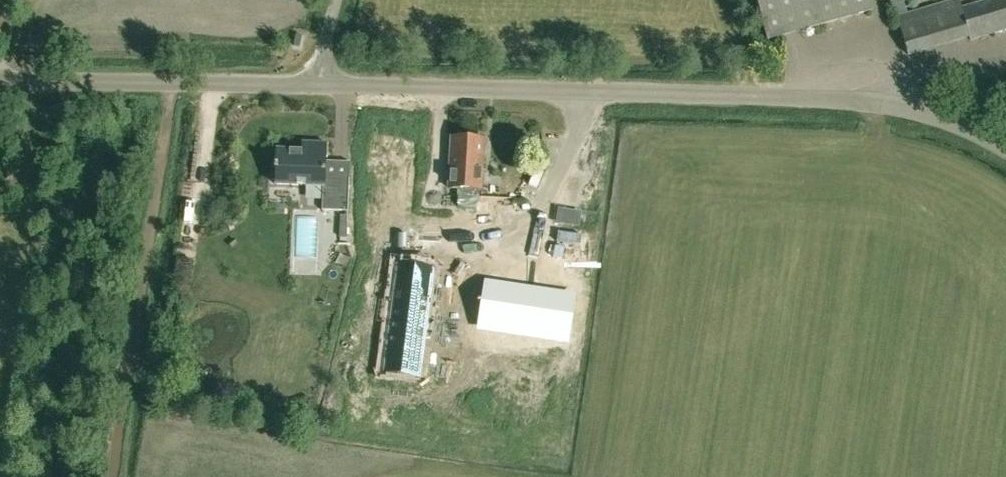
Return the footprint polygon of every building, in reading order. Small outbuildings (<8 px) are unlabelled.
[(768,40),(872,11),(869,0),(756,0),(768,40)] [(969,38),(970,41),(1005,30),(1005,0),(991,0),(962,9),(959,0),(953,0),(915,12),(914,7),(894,13),(908,57),(969,38)] [(481,190),(484,139),(452,137),(449,189),(458,189),(456,224),(495,226),(496,199),(479,198),(480,190),(481,190)] [(322,211),(348,212),(349,180),(325,179),(326,144),(303,143),(303,150),(277,149),(276,186),(323,187),(322,211)] [(340,237),(347,237),(348,215),(341,214),(340,237)] [(401,265),(389,358),(413,361),(416,336),(428,338),(433,296),(432,296),(435,270),(401,265)] [(479,322),(557,334),(563,294),(485,283),(479,322)]
